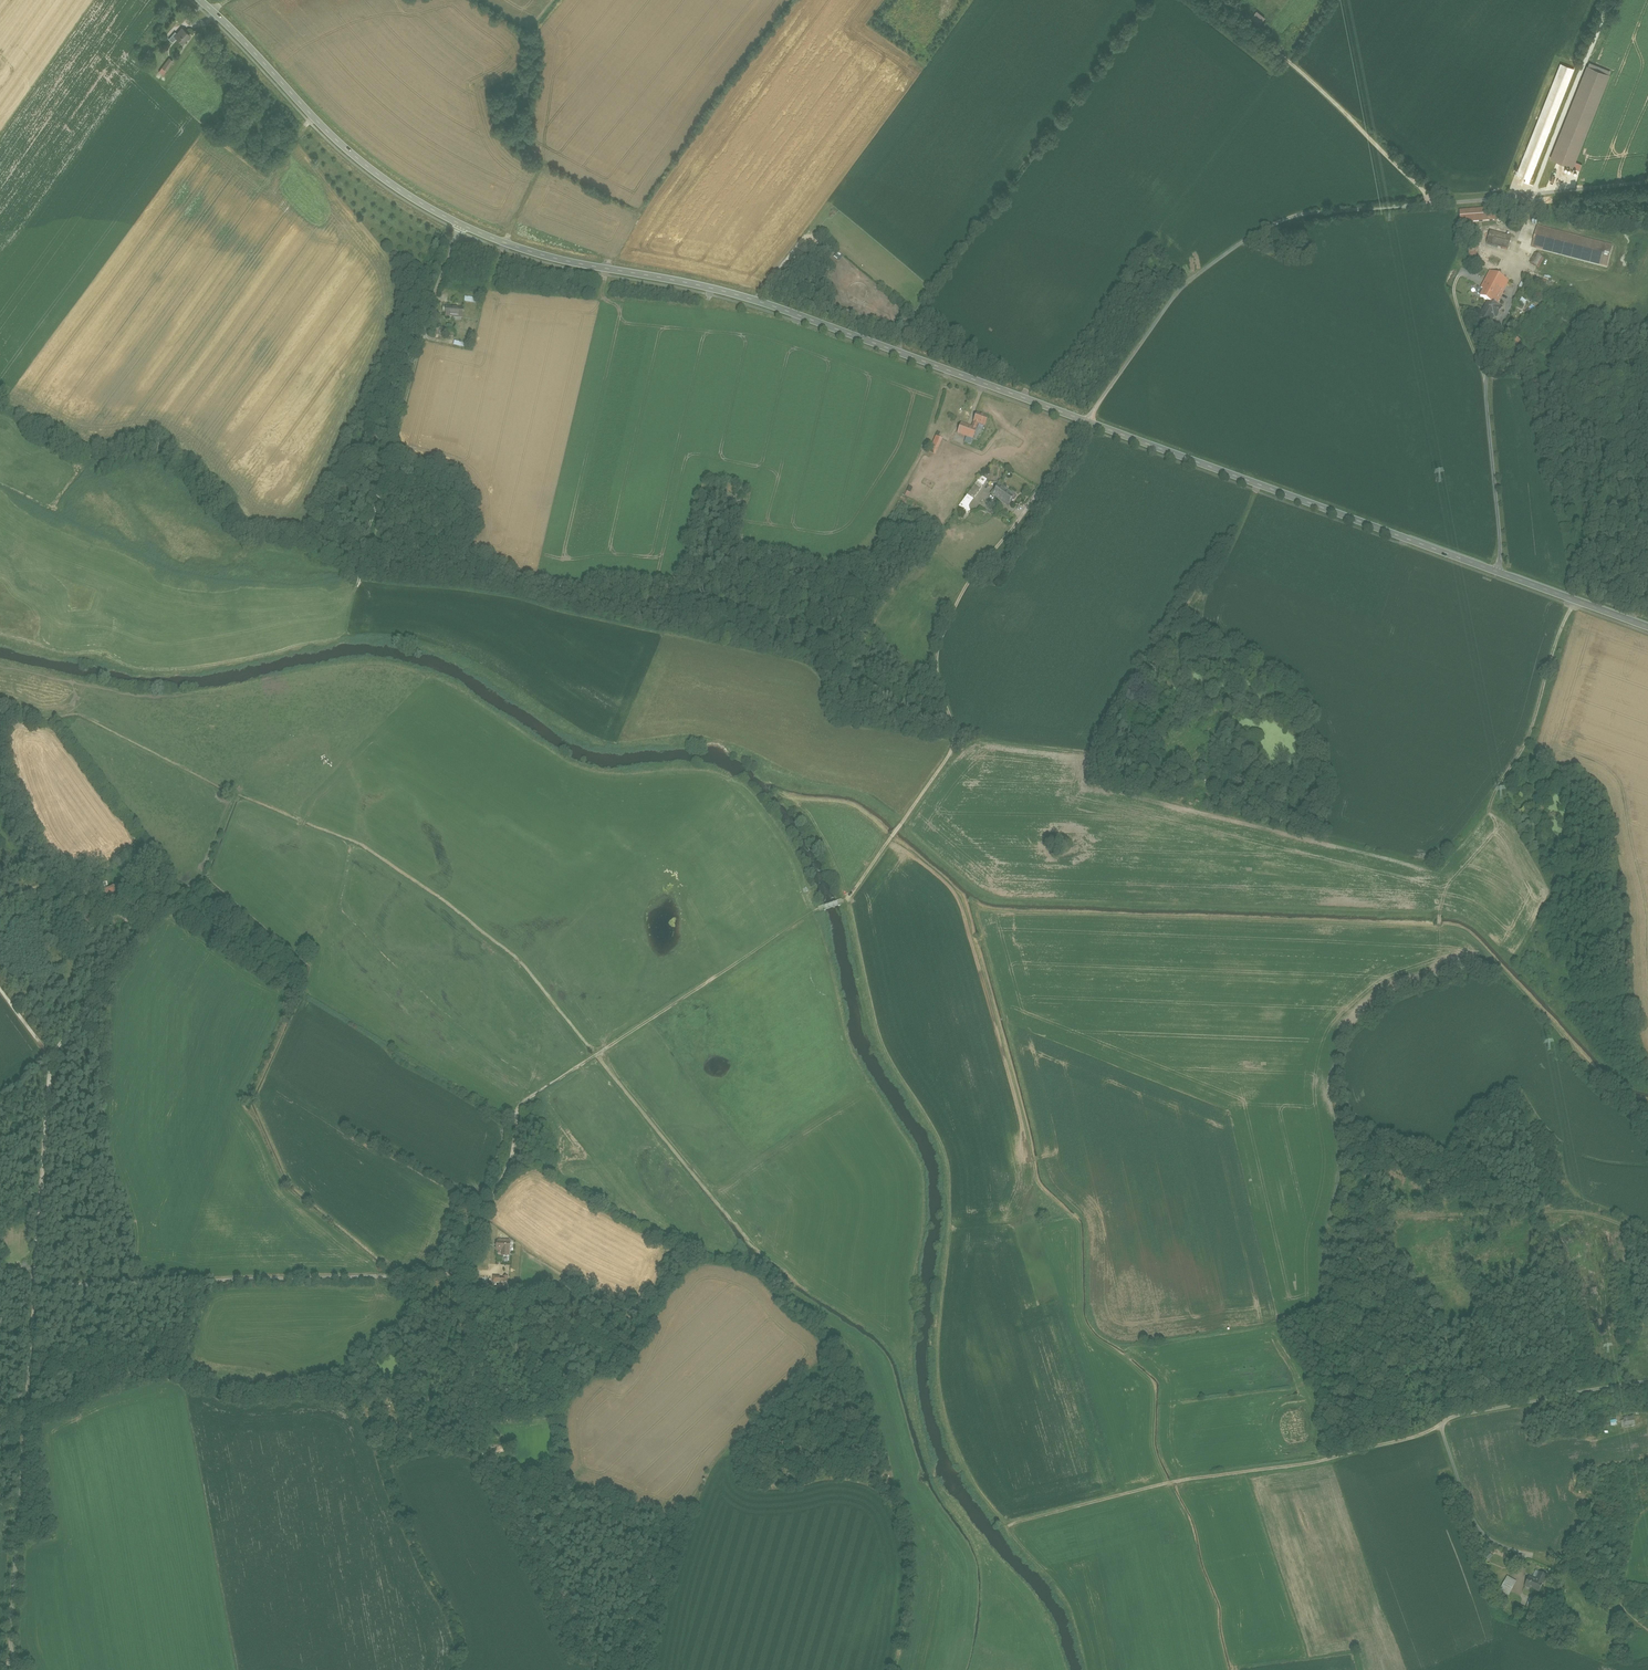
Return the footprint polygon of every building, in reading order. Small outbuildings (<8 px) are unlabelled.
[(191,34),(181,26),(173,35),(183,43),(191,34)] [(173,61),(169,57),(158,72),(163,75),(173,61)] [(1575,70),(1561,65),(1517,176),(1531,181),(1575,70)] [(1611,76),(1588,67),(1551,158),(1575,168),(1611,76)] [(1489,208),(1459,211),(1460,224),(1490,221),(1489,208)] [(1538,227),(1532,249),(1608,269),(1614,247),(1538,227)] [(1490,232),(1487,246),(1509,251),(1512,237),(1490,232)] [(1540,267),(1545,257),(1541,255),(1536,265),(1540,267)] [(1488,302),(1480,318),(1490,323),(1494,315),(1497,317),(1502,308),(1497,305),(1509,281),(1489,271),(1480,289),(1483,290),(1480,297),(1488,302)] [(463,308),(446,306),(445,317),(462,319),(463,308)] [(437,326),(436,334),(448,335),(449,328),(437,326)] [(956,433),(972,439),(978,423),(984,426),(988,416),(976,412),(971,426),(960,422),(956,433)] [(935,454),(942,438),(935,435),(929,452),(935,454)] [(965,513),(970,511),(969,509),(969,506),(970,504),(987,480),(981,476),(958,507),(961,508),(963,511),(965,513)] [(1000,483),(992,493),(1008,505),(1016,495),(1000,483)] [(910,486),(906,496),(910,498),(914,487),(910,486)] [(510,1251),(511,1240),(497,1239),(496,1251),(504,1251),(504,1256),(509,1256),(509,1251),(510,1251)] [(1626,1420),(1622,1421),(1624,1427),(1637,1423),(1635,1414),(1625,1417),(1626,1420)] [(1539,1592),(1546,1574),(1535,1570),(1531,1580),(1527,1578),(1524,1586),(1539,1592)] [(1509,1596),(1516,1580),(1506,1576),(1499,1591),(1509,1596)] [(1538,1612),(1542,1602),(1531,1598),(1528,1609),(1530,1610),(1528,1618),(1532,1619),(1534,1615),(1536,1611),(1538,1612)]
